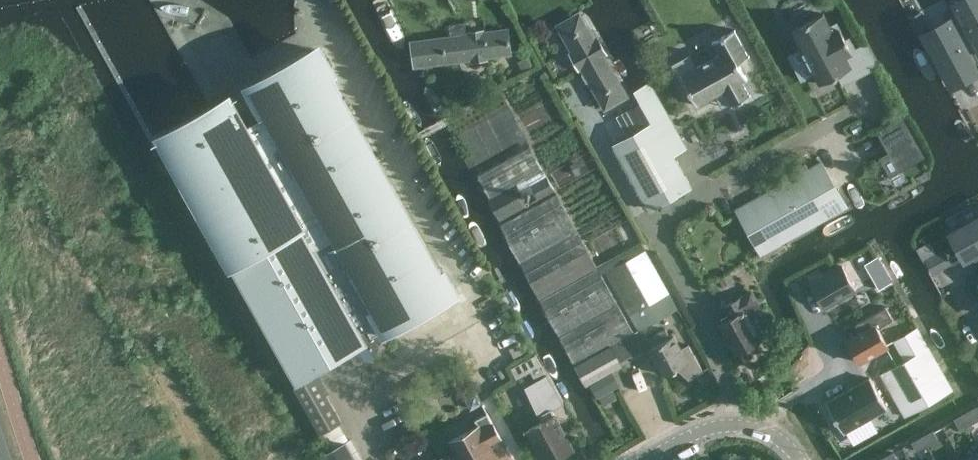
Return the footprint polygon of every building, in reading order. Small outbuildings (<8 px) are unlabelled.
[(950,6),(977,59),(977,58),(974,50),(977,47),(977,0),(961,0),(950,6)] [(950,6),(949,6),(955,18),(926,34),(952,82),(968,74),(966,69),(977,62),(977,59),(950,6)] [(559,26),(608,112),(634,97),(585,11),(559,26)] [(917,31),(928,26),(920,11),(910,17),(917,31)] [(791,31),(792,30),(802,50),(805,49),(809,57),(807,58),(809,63),(811,61),(816,69),(813,71),(819,82),(819,83),(851,67),(851,66),(850,66),(845,56),(851,52),(851,53),(852,52),(845,38),(836,22),(829,26),(823,14),(824,14),(823,13),(791,30),(791,31)] [(696,66),(681,74),(686,84),(687,84),(698,105),(699,104),(699,103),(715,94),(724,89),(732,102),(732,103),(731,103),(732,105),(750,94),(750,93),(749,94),(741,80),(745,78),(746,78),(747,78),(738,61),(749,55),(749,54),(748,54),(734,30),(735,30),(734,28),(712,41),(713,42),(720,53),(697,65),(696,66)] [(516,56),(512,29),(415,40),(418,68),(516,56)] [(451,290),(317,50),(309,54),(308,51),(261,78),(262,80),(255,84),(269,110),(246,123),(231,97),(211,108),(161,136),(164,141),(295,377),(351,346),(358,359),(380,347),(373,334),(451,290)] [(539,66),(534,56),(520,63),(526,74),(539,66)] [(662,132),(675,125),(668,114),(654,122),(642,102),(628,110),(639,131),(614,144),(649,208),(691,186),(662,132)] [(903,115),(876,130),(888,151),(879,156),(890,176),(926,155),(903,115)] [(531,147),(478,175),(490,197),(489,198),(503,223),(501,223),(576,364),(612,344),(634,332),(639,341),(643,339),(639,330),(678,309),(641,242),(598,266),(531,147)] [(745,202),(771,249),(846,207),(820,160),(807,167),(805,163),(799,167),(801,171),(745,202)] [(975,260),(977,258),(977,219),(953,232),(962,249),(967,246),(975,260)] [(944,249),(925,259),(932,272),(951,262),(944,249)] [(842,265),(810,283),(824,307),(856,289),(842,265)] [(722,319),(718,321),(735,352),(760,339),(751,322),(754,321),(748,309),(757,303),(750,290),(722,305),(727,313),(721,316),(722,319)] [(860,332),(847,339),(859,361),(888,345),(878,327),(893,319),(886,306),(855,323),(860,332)] [(953,388),(918,325),(893,340),(904,359),(879,372),(904,415),(953,388)] [(653,345),(649,347),(664,374),(677,367),(689,378),(704,371),(688,343),(682,345),(675,333),(671,335),(665,326),(647,336),(653,345)] [(645,352),(639,341),(634,332),(612,344),(576,364),(575,364),(586,385),(623,364),(622,364),(645,352)] [(535,353),(510,367),(517,379),(530,372),(534,379),(545,373),(535,353)] [(542,420),(530,425),(531,427),(528,429),(545,459),(551,459),(573,448),(554,414),(552,408),(562,403),(546,374),(526,385),(542,420)] [(320,433),(342,421),(315,375),(294,386),(320,433)] [(870,377),(826,401),(844,432),(887,407),(870,377)] [(476,389),(463,397),(470,410),(483,403),(476,389)] [(970,410),(962,414),(968,424),(976,420),(970,410)] [(450,439),(458,453),(452,457),(453,459),(499,459),(489,442),(499,436),(487,413),(475,419),(478,425),(450,439)] [(968,424),(962,414),(955,418),(960,428),(968,424)] [(937,438),(933,431),(923,436),(927,444),(937,438)] [(927,444),(923,436),(912,442),(917,449),(927,444)] [(326,459),(356,459),(344,440),(322,452),(326,459)]
